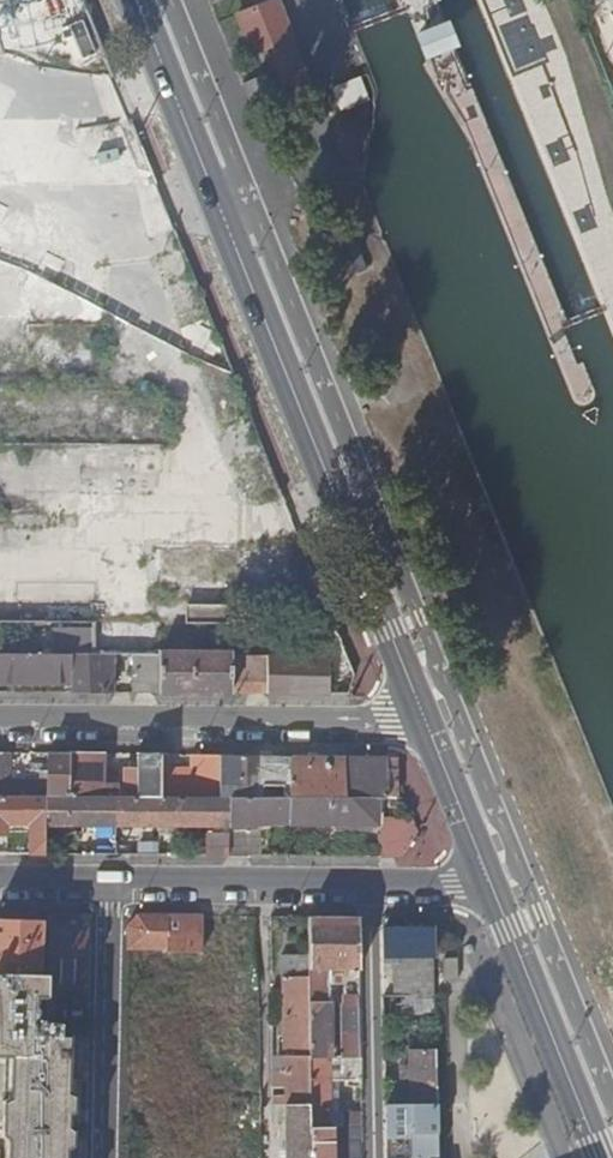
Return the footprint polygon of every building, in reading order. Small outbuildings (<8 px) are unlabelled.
[(20,48),(54,39),(60,60),(95,50),(87,19),(74,22),(68,0),(7,0),(20,48)] [(237,12),(252,50),(271,43),(288,89),(310,81),(278,0),(268,0),(237,12)] [(437,23),(414,32),(422,54),(446,45),(437,23)] [(333,84),(342,108),(372,97),(363,73),(333,84)] [(92,625),(92,626),(91,654),(105,654),(135,654),(159,654),(159,693),(232,693),(232,682),(232,655),(232,652),(160,651),(160,627),(160,625),(92,625)] [(84,654),(85,626),(66,626),(66,654),(72,654),(84,654)] [(296,657),(323,658),(323,650),(296,648),(296,657)] [(72,680),(72,654),(66,654),(3,653),(2,674),(2,680),(72,680)] [(105,654),(91,654),(84,654),(72,654),(72,680),(72,693),(111,693),(112,683),(104,683),(105,654)] [(135,693),(159,693),(159,654),(135,654),(135,693)] [(268,656),(232,655),(232,682),(268,682),(268,656)] [(268,693),(330,694),(330,658),(323,658),(296,657),(268,656),(268,682),(268,693)] [(232,693),(268,693),(268,682),(232,682),(232,693)] [(26,796),(25,787),(1,787),(2,752),(0,752),(0,796),(26,796)] [(47,796),(68,796),(69,753),(49,753),(48,779),(48,787),(47,796)] [(68,796),(158,796),(159,754),(138,754),(137,787),(132,786),(90,785),(91,753),(69,753),(68,796)] [(158,796),(220,796),(220,755),(193,755),(192,770),(168,769),(169,754),(159,754),(158,796)] [(220,796),(228,796),(257,796),(257,786),(269,787),(269,756),(220,755),(220,796)] [(289,796),(345,796),(345,757),(290,757),(290,764),(289,780),(289,796)] [(345,796),(376,796),(395,796),(396,775),(393,769),(386,769),(386,757),(345,757),(345,796)] [(39,787),(48,787),(48,779),(39,779),(39,787)] [(44,823),(44,797),(26,796),(0,796),(0,822),(44,823)] [(228,833),(228,828),(228,821),(228,796),(220,796),(158,796),(68,796),(47,796),(44,797),(44,823),(44,825),(210,827),(209,855),(227,855),(228,833)] [(228,821),(288,822),(289,796),(285,796),(257,796),(228,796),(228,821)] [(288,822),(288,823),(375,824),(376,796),(345,796),(289,796),(288,822)] [(380,817),(380,857),(401,857),(418,831),(412,818),(380,817)] [(227,855),(258,856),(258,829),(228,828),(228,833),(227,855)] [(43,853),(44,829),(30,829),(29,853),(43,853)] [(138,855),(147,855),(147,846),(138,846),(138,855)] [(127,926),(127,948),(165,948),(165,950),(201,950),(202,914),(138,914),(127,926)] [(309,915),(309,954),(309,995),(310,1056),(310,1058),(332,1058),(331,982),(344,982),(344,968),(360,968),(359,916),(309,915)] [(38,974),(39,943),(44,943),(44,935),(40,935),(40,919),(0,918),(0,973),(38,974)] [(85,925),(48,924),(46,974),(46,979),(83,981),(84,957),(84,939),(85,925)] [(410,996),(434,996),(434,967),(433,929),(383,929),(383,957),(403,957),(404,996),(410,996)] [(273,1095),(273,1105),(286,1105),(310,1104),(310,1058),(310,1056),(309,995),(309,954),(282,954),(284,1006),(284,1055),(273,1055),(273,1086),(285,1086),(286,1095),(273,1095)] [(65,1147),(70,1145),(71,1129),(66,1126),(67,1113),(71,1110),(72,1094),(67,1092),(69,1034),(42,1032),(42,1053),(34,1053),(34,1050),(32,1050),(33,1019),(38,1016),(44,1016),(45,1008),(40,1009),(34,1006),(34,993),(45,993),(46,979),(46,974),(38,974),(0,973),(0,1055),(8,1056),(7,1097),(2,1100),(1,1134),(6,1138),(5,1157),(65,1157),(65,1147)] [(404,996),(384,997),(385,1014),(410,1013),(410,996),(404,996)] [(362,1058),(360,997),(347,997),(348,1005),(341,1004),(341,1058),(362,1058)] [(44,1030),(59,1030),(58,1021),(44,1021),(44,1030)] [(409,1076),(410,1103),(436,1103),(436,1048),(409,1049),(409,1065),(409,1076)] [(310,1058),(310,1104),(310,1127),(332,1127),(332,1113),(332,1079),(340,1079),(362,1079),(362,1058),(341,1058),(332,1058),(310,1058)] [(341,1113),(340,1079),(332,1079),(332,1113),(341,1113)] [(436,1103),(410,1103),(386,1104),(387,1149),(408,1149),(408,1157),(437,1157),(436,1103)] [(286,1105),(286,1157),(311,1157),(310,1127),(310,1104),(286,1105)] [(332,1113),(332,1127),(363,1127),(362,1113),(341,1113),(332,1113)] [(333,1138),(332,1127),(310,1127),(311,1157),(333,1157),(333,1138)] [(363,1127),(332,1127),(333,1138),(363,1138),(363,1127)] [(408,1149),(387,1149),(387,1157),(408,1157),(408,1149)]
